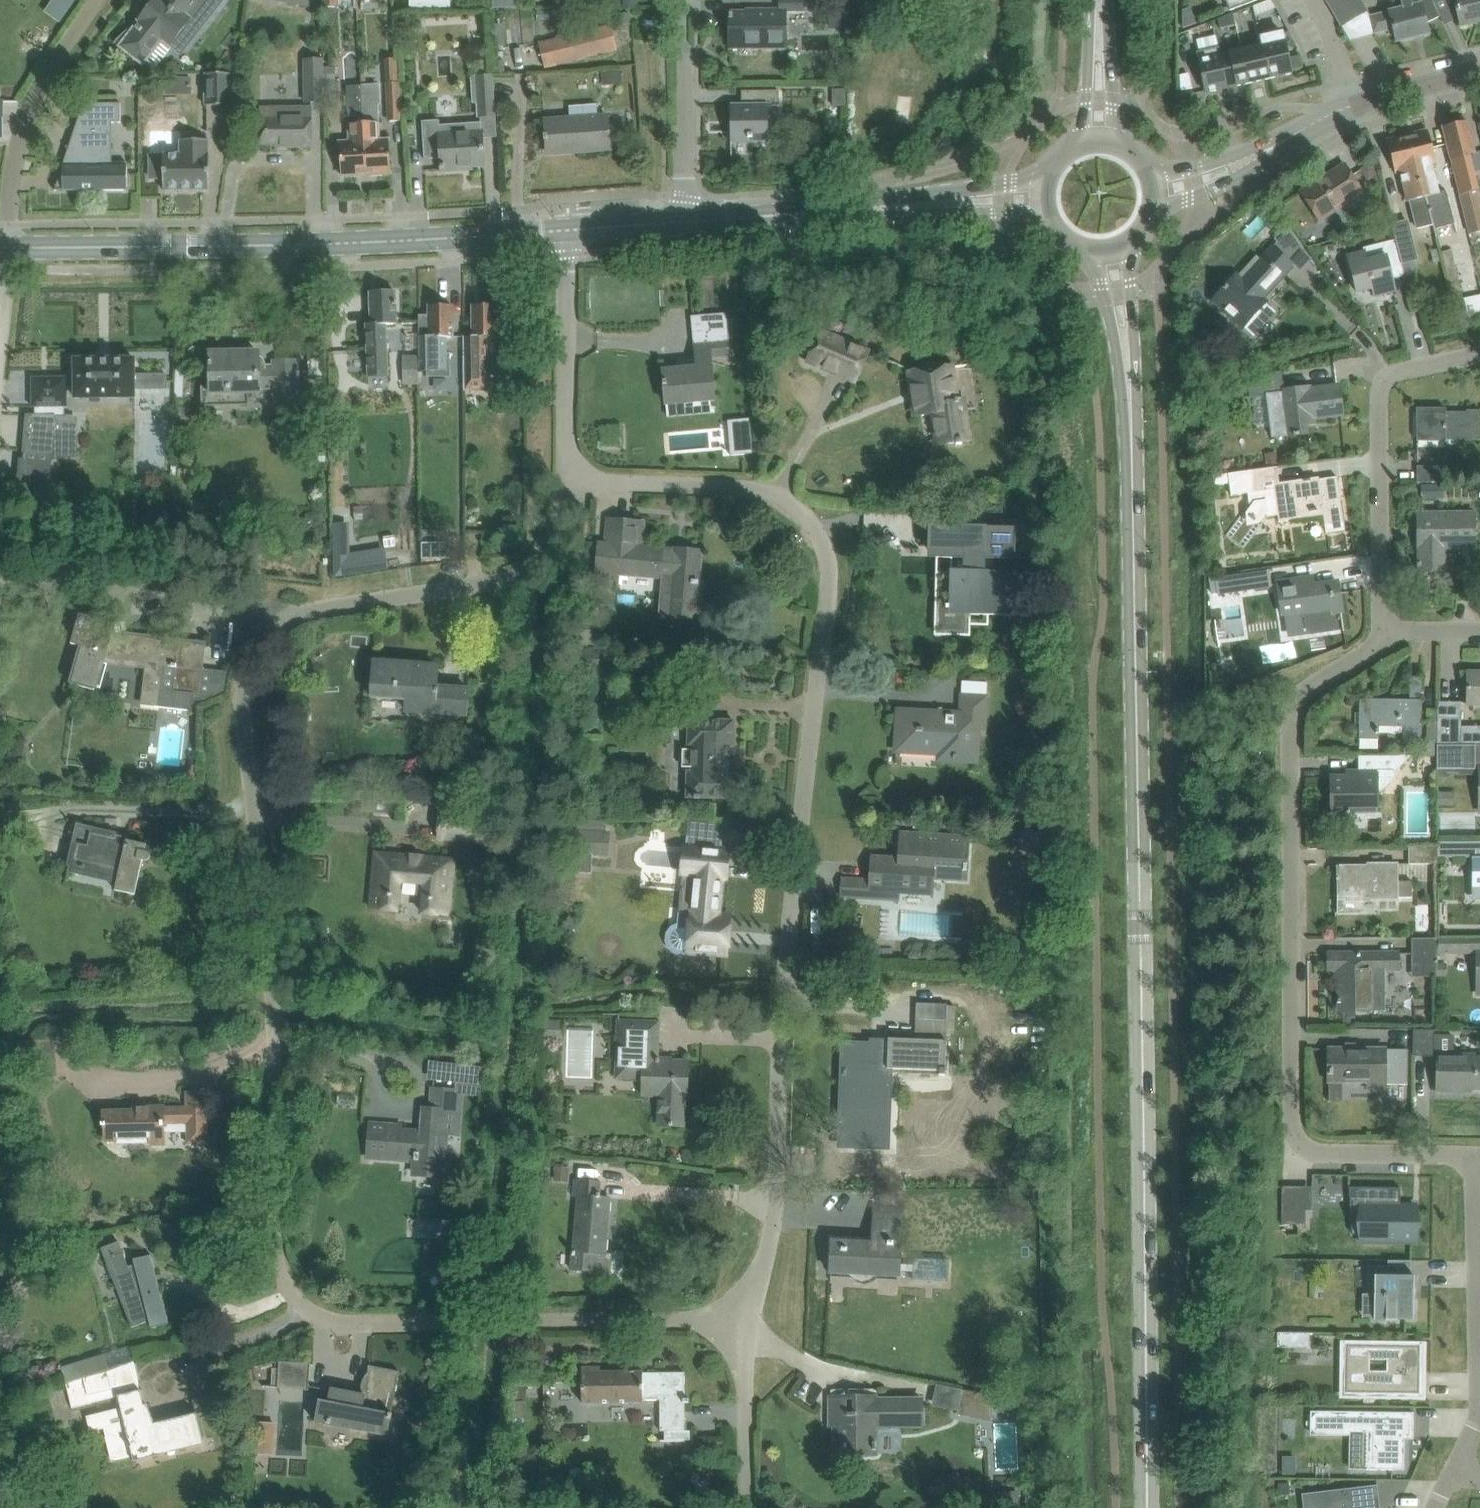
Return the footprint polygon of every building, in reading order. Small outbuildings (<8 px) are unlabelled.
[(171,45),(190,20),(201,29),(223,0),(154,0),(147,10),(146,10),(145,10),(148,12),(143,18),(141,17),(140,17),(140,18),(139,20),(140,22),(136,27),(134,25),(118,40),(117,42),(143,63),(162,38),(171,45)] [(750,13),(730,13),(730,47),(788,46),(787,9),(814,9),(814,0),(780,0),(780,9),(770,10),(753,10),(753,13),(750,13)] [(1257,0),(1226,0),(1230,10),(1257,0)] [(1367,10),(1360,0),(1326,0),(1341,25),(1367,10)] [(1369,17),(1374,33),(1394,28),(1397,41),(1428,33),(1426,23),(1440,16),(1433,1),(1433,2),(1432,0),(1401,0),(1403,8),(1369,17)] [(1461,26),(1479,21),(1479,0),(1455,0),(1461,26)] [(537,19),(549,19),(550,10),(538,10),(537,19)] [(619,12),(619,23),(630,24),(630,13),(619,12)] [(848,13),(830,13),(830,28),(848,28),(848,13)] [(1233,14),(1219,19),(1221,29),(1235,26),(1233,14)] [(397,22),(398,34),(409,34),(409,21),(397,22)] [(612,26),(592,31),(539,44),(545,67),(618,48),(612,26)] [(1260,38),(1262,45),(1269,79),(1292,73),(1291,69),(1288,57),(1282,32),(1260,38)] [(1269,79),(1262,45),(1241,50),(1249,83),(1259,81),(1269,79)] [(1229,88),(1221,55),(1219,47),(1197,52),(1206,93),(1228,88),(1229,88)] [(1249,83),(1241,50),(1221,55),(1229,88),(1249,83)] [(324,101),(324,96),(323,67),(323,59),(304,59),(305,101),(324,101)] [(493,61),(494,73),(506,72),(505,60),(493,61)] [(335,66),(323,67),(324,96),(336,96),(335,66)] [(597,86),(622,84),(621,70),(596,72),(597,86)] [(201,74),(165,75),(165,93),(201,93),(201,74)] [(233,74),(205,74),(205,106),(233,106),(233,74)] [(1181,76),(1181,91),(1193,88),(1192,88),(1189,74),(1181,76)] [(492,75),(476,76),(471,77),(473,102),(477,102),(478,116),(495,115),(492,75)] [(378,85),(361,86),(366,174),(391,173),(389,139),(380,140),(378,103),(381,101),(380,87),(378,85)] [(340,142),(341,155),(342,175),(366,174),(361,86),(347,86),(349,123),(348,123),(349,141),(340,142)] [(833,106),(846,106),(845,88),(832,89),(833,106)] [(780,105),(780,90),(742,91),(742,104),(731,105),(731,142),(769,142),(768,105),(780,105)] [(112,122),(121,122),(121,103),(112,103),(112,122)] [(547,135),(544,135),(544,136),(544,140),(547,140),(548,151),(575,149),(575,152),(610,149),(608,115),(598,116),(597,104),(569,106),(570,118),(545,120),(547,135)] [(261,108),(261,123),(261,143),(276,144),(276,146),(312,146),(311,108),(261,108)] [(69,145),(66,145),(67,190),(83,190),(83,192),(102,192),(102,190),(128,189),(127,162),(104,162),(103,117),(79,117),(79,134),(73,134),(69,145)] [(482,122),(440,125),(439,120),(422,120),(425,157),(440,156),(441,170),(462,169),(461,166),(484,165),(482,122)] [(1448,146),(1470,235),(1479,233),(1479,199),(1469,154),(1475,152),(1467,121),(1443,127),(1448,146)] [(1428,131),(1408,136),(1422,197),(1426,196),(1439,192),(1432,163),(1436,162),(1428,131)] [(1387,141),(1392,160),(1395,171),(1400,170),(1407,200),(1416,229),(1433,223),(1426,196),(1422,197),(1408,136),(1387,141)] [(164,156),(150,156),(151,178),(164,178),(164,190),(210,190),(210,154),(208,154),(208,140),(181,140),(181,154),(164,154),(164,156)] [(1361,169),(1368,180),(1379,173),(1373,162),(1361,169)] [(1300,191),(1311,208),(1319,221),(1364,193),(1345,163),(1300,191)] [(1455,223),(1446,190),(1439,192),(1426,196),(1433,223),(1435,229),(1455,223)] [(1391,223),(1395,240),(1401,263),(1417,260),(1407,219),(1391,223)] [(1237,274),(1213,300),(1227,314),(1243,328),(1268,301),(1265,298),(1294,266),(1292,264),(1304,252),(1286,225),(1274,239),(1277,242),(1272,246),(1260,260),(1264,263),(1246,282),(1237,274)] [(1348,255),(1352,273),(1357,293),(1358,292),(1356,283),(1370,280),(1374,296),(1396,291),(1391,273),(1402,270),(1404,276),(1405,276),(1401,263),(1395,240),(1363,248),(1364,251),(1348,255)] [(1452,249),(1440,252),(1457,323),(1479,318),(1479,303),(1466,306),(1452,249)] [(1440,262),(1437,250),(1430,252),(1433,263),(1440,262)] [(366,324),(368,367),(368,377),(388,376),(386,324),(397,324),(397,312),(396,292),(370,293),(371,313),(371,324),(366,324)] [(751,316),(751,296),(738,297),(738,316),(751,316)] [(419,362),(419,371),(426,371),(426,380),(443,379),(443,368),(451,368),(451,353),(447,353),(447,337),(453,337),(452,305),(429,305),(429,315),(419,315),(419,355),(418,355),(418,362),(419,362)] [(474,336),(464,336),(464,390),(488,390),(487,337),(497,337),(496,305),(473,305),(474,336)] [(808,360),(828,369),(856,381),(869,352),(821,331),(808,360)] [(500,336),(500,395),(496,395),(496,411),(512,411),(512,395),(512,336),(500,336)] [(714,399),(713,379),(711,356),(728,355),(727,340),(695,342),(698,368),(665,371),(665,370),(663,370),(666,403),(714,399)] [(210,353),(211,373),(211,386),(198,386),(198,403),(246,402),(246,391),(259,390),(259,389),(275,388),(275,406),(298,406),(298,381),(297,361),(275,361),(275,367),(266,367),(266,365),(266,363),(266,361),(265,360),(264,358),(263,357),(262,356),(260,355),(259,355),(259,352),(210,353)] [(419,371),(419,362),(418,362),(418,355),(403,355),(403,380),(419,380),(419,371)] [(9,474),(7,494),(50,497),(53,452),(74,452),(74,415),(64,415),(64,406),(67,406),(67,389),(75,389),(75,398),(135,397),(135,389),(167,388),(167,374),(135,375),(134,359),(113,359),(113,358),(98,358),(98,359),(75,359),(75,381),(67,381),(67,377),(32,377),(32,407),(36,407),(36,414),(27,414),(23,458),(19,458),(18,475),(9,474)] [(919,416),(929,414),(934,447),(949,445),(949,443),(956,442),(957,445),(963,444),(962,441),(969,440),(963,397),(957,397),(952,365),(909,372),(911,390),(915,389),(919,416)] [(1247,379),(1244,379),(1245,391),(1249,391),(1250,396),(1265,395),(1271,437),(1288,435),(1294,435),(1294,436),(1300,435),(1300,434),(1306,433),(1304,419),(1343,415),(1339,385),(1283,394),(1280,373),(1247,379)] [(1437,441),(1446,441),(1446,439),(1479,439),(1479,411),(1467,411),(1467,412),(1446,412),(1446,409),(1417,408),(1417,441),(1437,441)] [(749,420),(728,422),(731,455),(752,454),(749,420)] [(1275,453),(1265,455),(1267,465),(1277,464),(1275,453)] [(1280,484),(1277,466),(1228,473),(1213,476),(1214,485),(1229,483),(1231,496),(1248,493),(1249,504),(1265,502),(1267,517),(1278,516),(1279,521),(1294,519),(1294,514),(1324,510),(1327,532),(1345,529),(1337,476),(1310,481),(1310,478),(1304,479),(1304,481),(1280,484)] [(1444,466),(1437,466),(1417,467),(1418,482),(1444,481),(1444,466)] [(1442,503),(1442,487),(1422,487),(1422,503),(1442,503)] [(1475,513),(1438,514),(1418,514),(1418,547),(1420,547),(1419,563),(1417,563),(1417,566),(1420,566),(1420,571),(1444,570),(1444,569),(1438,569),(1438,548),(1475,547),(1475,513)] [(600,545),(597,578),(619,580),(619,574),(661,578),(658,614),(702,618),(705,581),(698,581),(700,551),(675,549),(675,552),(641,548),(643,522),(609,519),(607,545),(600,545)] [(349,524),(333,524),(334,577),(381,571),(387,570),(383,549),(350,555),(349,524)] [(937,527),(937,549),(963,550),(963,558),(962,580),(950,580),(950,593),(951,593),(951,605),(946,605),(946,608),(957,609),(957,607),(963,607),(963,609),(967,609),(967,607),(981,608),(981,609),(984,609),(984,608),(1001,608),(1001,601),(1003,601),(1003,590),(1001,590),(1001,583),(985,582),(985,573),(986,559),(986,544),(992,544),(991,552),(1008,552),(1015,552),(1015,553),(1016,553),(1016,527),(983,527),(983,529),(976,529),(976,526),(977,526),(977,525),(967,524),(967,526),(937,526),(937,527)] [(498,542),(483,541),(482,552),(497,553),(498,542)] [(449,543),(421,543),(421,560),(449,560),(449,543)] [(1268,570),(1238,575),(1241,591),(1271,587),(1268,570)] [(1214,579),(1209,580),(1211,594),(1217,593),(1214,579)] [(1283,614),(1305,611),(1306,616),(1304,616),(1306,633),(1332,630),(1329,613),(1342,611),(1337,581),(1304,586),(1303,579),(1278,582),(1283,614)] [(71,684),(97,691),(106,659),(145,669),(141,704),(192,710),(193,703),(225,692),(227,671),(203,668),(207,643),(148,636),(148,638),(124,635),(125,626),(80,613),(71,643),(82,646),(71,684)] [(376,662),(374,682),(373,697),(374,697),(375,695),(407,698),(406,710),(466,715),(469,689),(436,686),(438,667),(376,662)] [(1468,692),(1468,703),(1479,703),(1479,672),(1468,672),(1468,692)] [(1403,740),(1421,740),(1422,677),(1410,676),(1410,700),(1360,699),(1359,738),(1379,739),(1379,726),(1404,727),(1403,740)] [(897,750),(917,751),(954,752),(954,758),(976,759),(978,724),(985,725),(987,696),(961,694),(960,714),(919,712),(899,711),(897,750)] [(1437,745),(1461,745),(1461,702),(1438,702),(1438,718),(1437,718),(1437,745)] [(1427,711),(1427,715),(1430,715),(1430,723),(1427,723),(1427,740),(1424,740),(1424,755),(1437,756),(1437,745),(1437,718),(1436,718),(1436,711),(1427,711)] [(686,770),(685,797),(732,798),(733,772),(729,772),(730,746),(734,746),(734,720),(688,719),(687,746),(691,746),(691,749),(682,749),(681,768),(690,768),(690,770),(686,770)] [(1475,745),(1461,745),(1437,745),(1437,756),(1438,768),(1475,768),(1475,745)] [(1332,813),(1350,813),(1350,806),(1377,806),(1377,791),(1382,791),(1396,778),(1396,772),(1412,754),(1359,755),(1359,772),(1355,772),(1355,777),(1331,777),(1332,813)] [(1452,792),(1438,792),(1438,805),(1452,805),(1452,792)] [(395,802),(377,800),(376,812),(394,814),(395,802)] [(447,807),(440,806),(436,841),(444,842),(444,840),(481,844),(480,845),(487,846),(490,813),(447,808),(447,807)] [(610,832),(568,829),(566,855),(609,856),(610,832)] [(75,843),(67,879),(135,894),(143,861),(144,861),(145,861),(146,861),(147,861),(148,861),(149,860),(150,859),(150,858),(150,857),(150,856),(150,855),(150,854),(149,853),(148,852),(147,852),(145,851),(146,844),(128,840),(129,835),(115,832),(114,834),(92,830),(88,846),(75,843)] [(842,896),(862,897),(877,898),(878,891),(899,892),(899,889),(932,891),(933,880),(967,882),(970,837),(902,833),(900,859),(873,858),(871,881),(843,879),(842,896)] [(1438,842),(1438,857),(1472,857),(1479,857),(1479,842),(1438,842)] [(1438,845),(1408,846),(1408,864),(1438,864),(1438,845)] [(726,877),(728,852),(685,848),(683,873),(696,874),(691,922),(680,921),(680,923),(677,923),(671,926),(666,933),(665,942),(669,949),(675,954),(703,957),(703,951),(726,954),(727,941),(729,941),(730,930),(728,930),(729,917),(717,916),(721,876),(726,877)] [(371,908),(391,910),(400,911),(402,884),(422,886),(420,915),(440,917),(440,915),(448,916),(454,860),(376,853),(371,908)] [(1339,912),(1359,911),(1361,911),(1361,901),(1371,901),(1371,899),(1398,899),(1398,897),(1412,897),(1412,881),(1397,881),(1397,865),(1366,864),(1366,866),(1336,866),(1337,879),(1338,879),(1339,898),(1339,912)] [(1438,952),(1438,937),(1411,937),(1412,977),(1438,977),(1438,952)] [(1438,937),(1438,952),(1478,953),(1478,994),(1479,994),(1479,938),(1438,937)] [(1398,953),(1348,953),(1328,954),(1328,970),(1341,970),(1341,978),(1340,978),(1340,998),(1338,998),(1338,1003),(1340,1003),(1340,1011),(1385,1010),(1384,969),(1398,969),(1398,953)] [(842,1122),(862,1123),(866,1123),(868,1090),(893,1091),(893,1068),(939,1070),(939,1074),(946,1074),(946,1067),(947,1019),(948,1003),(916,1002),(915,1039),(909,1039),(889,1038),(889,1046),(845,1044),(842,1122)] [(563,1041),(563,1020),(543,1019),(542,1041),(563,1041)] [(618,1020),(616,1061),(615,1079),(643,1080),(642,1094),(660,1094),(659,1125),(683,1126),(684,1095),(687,1095),(688,1062),(658,1061),(659,1021),(618,1020)] [(1413,1030),(1413,1053),(1438,1053),(1437,1090),(1454,1091),(1454,1085),(1464,1086),(1464,1088),(1479,1088),(1479,1057),(1476,1057),(1476,1054),(1464,1054),(1464,1055),(1454,1055),(1455,1035),(1435,1035),(1435,1030),(1413,1030)] [(1409,1049),(1329,1049),(1329,1081),(1369,1081),(1369,1089),(1385,1089),(1385,1084),(1409,1084),(1409,1049)] [(432,1087),(430,1109),(425,1108),(423,1132),(400,1130),(400,1125),(371,1123),(369,1149),(416,1153),(414,1174),(444,1176),(447,1133),(459,1134),(462,1092),(482,1094),(484,1066),(456,1064),(454,1088),(432,1087)] [(134,1111),(115,1111),(104,1112),(106,1139),(149,1138),(150,1144),(163,1144),(163,1132),(187,1132),(187,1143),(209,1143),(209,1090),(186,1091),(186,1107),(134,1108),(134,1111)] [(569,1167),(555,1166),(554,1181),(568,1182),(569,1167)] [(601,1182),(575,1180),(574,1196),(579,1196),(575,1251),(574,1251),(572,1269),(611,1272),(612,1254),(605,1253),(609,1198),(600,1197),(601,1182)] [(1348,1199),(1365,1199),(1364,1230),(1358,1230),(1358,1249),(1415,1249),(1416,1213),(1410,1213),(1410,1217),(1401,1217),(1402,1188),(1348,1187),(1348,1199)] [(1318,1208),(1328,1207),(1327,1189),(1317,1189),(1318,1208)] [(1306,1209),(1282,1208),(1282,1224),(1306,1224),(1306,1209)] [(831,1273),(852,1274),(852,1277),(858,1281),(865,1283),(872,1282),(878,1278),(878,1275),(899,1276),(899,1271),(912,1272),(912,1279),(948,1281),(948,1259),(913,1257),(913,1265),(899,1264),(902,1221),(876,1219),(876,1221),(877,1221),(876,1244),(836,1242),(836,1240),(833,1240),(831,1273)] [(128,1266),(118,1241),(101,1248),(132,1327),(149,1321),(151,1328),(169,1323),(159,1284),(154,1285),(152,1275),(156,1274),(151,1255),(133,1259),(134,1265),(128,1266)] [(1411,1261),(1389,1260),(1389,1266),(1369,1265),(1368,1295),(1375,1295),(1375,1319),(1386,1319),(1386,1320),(1397,1320),(1397,1318),(1414,1318),(1415,1276),(1411,1276),(1411,1261)] [(1279,1349),(1289,1350),(1290,1335),(1279,1335),(1279,1349)] [(1419,1343),(1420,1343),(1420,1342),(1346,1341),(1345,1390),(1349,1394),(1420,1395),(1421,1372),(1419,1372),(1419,1343)] [(61,1367),(66,1382),(132,1362),(128,1346),(61,1367)] [(311,1363),(279,1361),(278,1388),(309,1390),(311,1363)] [(105,1430),(112,1460),(133,1454),(136,1464),(204,1448),(197,1418),(221,1412),(216,1393),(192,1399),(196,1414),(154,1424),(147,1404),(143,1405),(133,1362),(66,1383),(72,1408),(114,1397),(114,1398),(117,1397),(120,1408),(87,1416),(91,1434),(105,1430)] [(363,1395),(330,1389),(328,1401),(319,1399),(315,1421),(388,1435),(400,1371),(369,1365),(369,1367),(371,1367),(370,1373),(367,1373),(366,1375),(365,1377),(364,1379),(363,1381),(362,1383),(362,1385),(362,1387),(362,1390),(362,1392),(364,1392),(363,1395)] [(582,1403),(602,1402),(643,1402),(643,1400),(660,1400),(660,1430),(665,1430),(665,1441),(685,1441),(685,1402),(689,1402),(689,1398),(685,1398),(685,1372),(643,1373),(643,1371),(601,1372),(601,1367),(582,1367),(582,1403)] [(565,1399),(564,1381),(545,1382),(546,1400),(565,1399)] [(515,1384),(515,1398),(526,1398),(526,1385),(515,1384)] [(1021,1398),(1031,1401),(1032,1386),(1022,1385),(1021,1398)] [(877,1454),(877,1434),(877,1425),(922,1425),(922,1398),(885,1399),(865,1399),(864,1412),(843,1412),(843,1396),(829,1396),(830,1426),(834,1426),(834,1454),(877,1454)] [(1360,1432),(1360,1469),(1393,1470),(1394,1466),(1404,1467),(1405,1427),(1414,1428),(1414,1412),(1311,1411),(1311,1431),(1360,1432)] [(1294,1474),(1294,1458),(1281,1458),(1281,1474),(1294,1474)] [(1278,1483),(1278,1494),(1288,1495),(1289,1483),(1278,1483)] [(1302,1494),(1304,1507),(1374,1507),(1373,1502),(1379,1502),(1377,1485),(1302,1494)] [(45,1505),(22,1498),(20,1507),(44,1507),(45,1505)]
